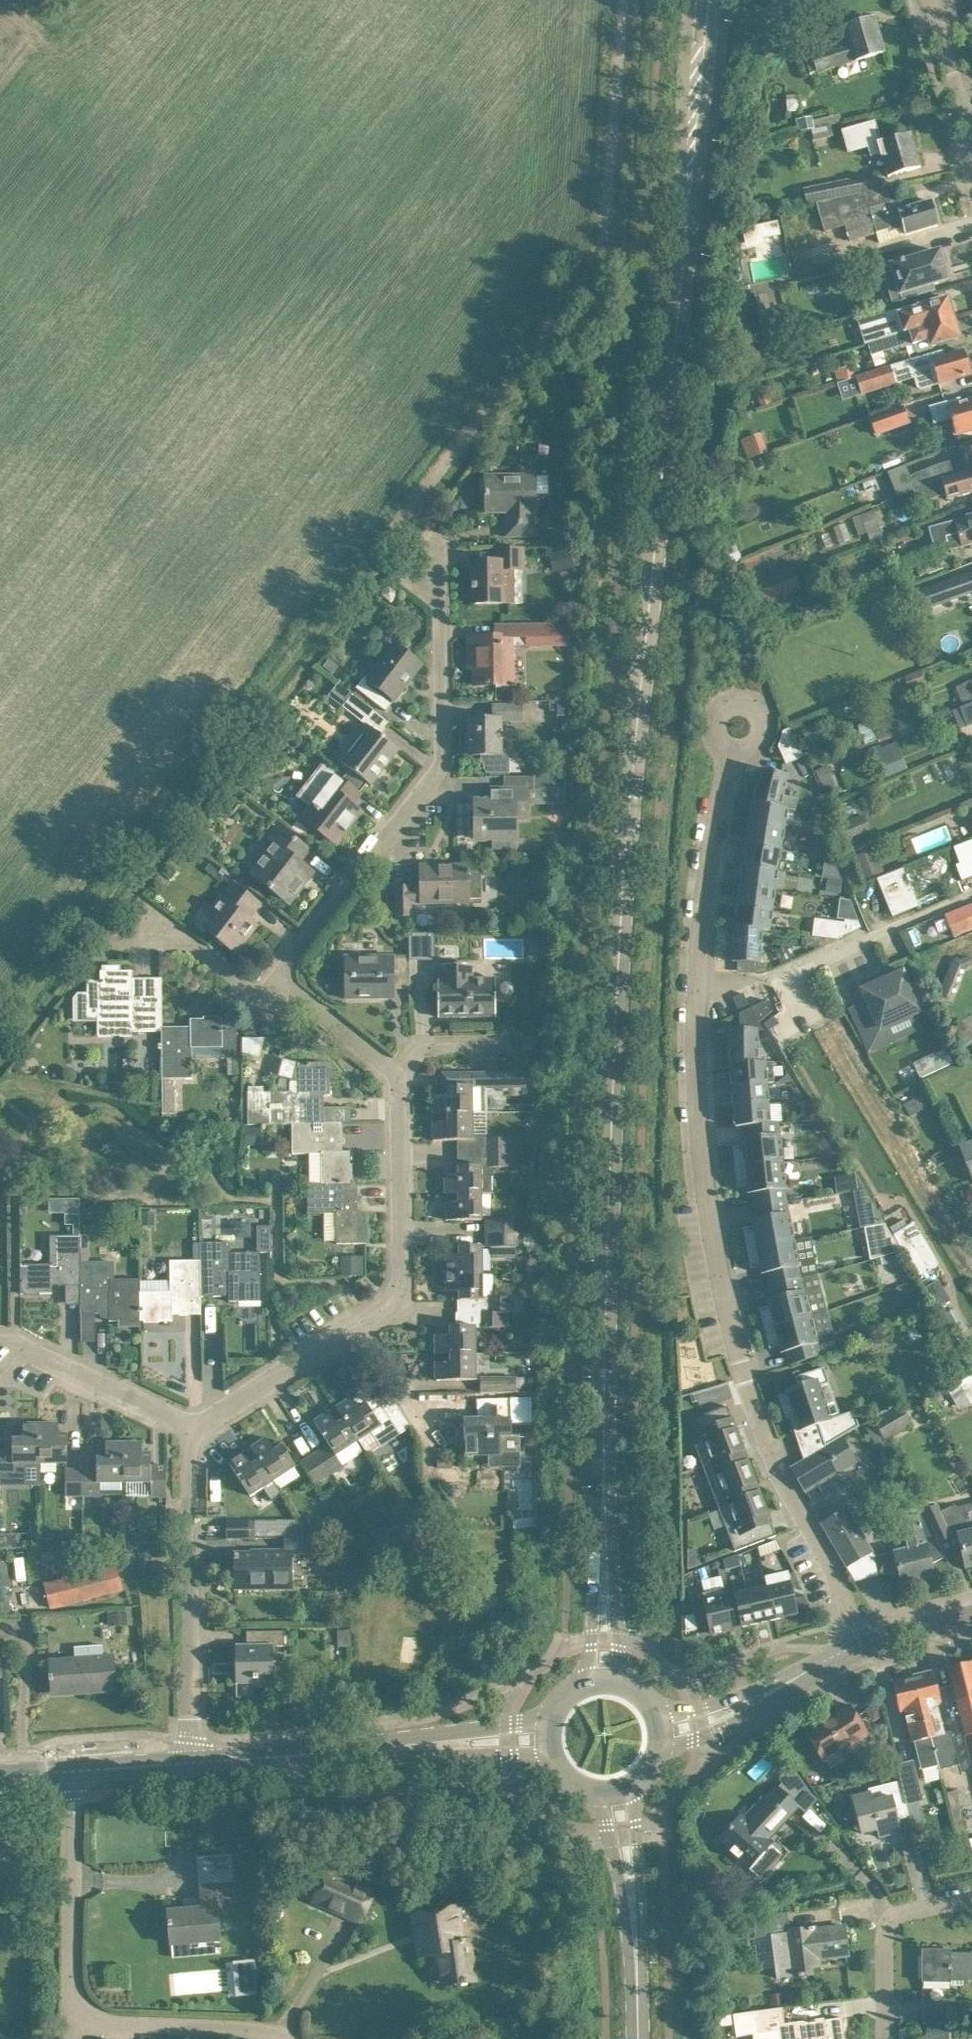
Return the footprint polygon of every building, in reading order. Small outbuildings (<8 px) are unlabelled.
[(812,52),(813,54),(805,56),(810,73),(818,71),(819,72),(885,52),(874,18),(843,27),(847,41),(812,52)] [(794,119),(797,132),(842,122),(840,114),(813,120),(812,115),(794,119)] [(921,167),(910,133),(881,141),(875,120),(842,130),(848,153),(869,147),(871,156),(882,153),(889,177),(921,167)] [(812,130),(814,140),(828,137),(826,127),(812,130)] [(786,201),(743,209),(744,217),(807,205),(807,204),(816,202),(817,203),(866,192),(863,177),(813,186),(803,188),(805,198),(796,199),(795,201),(786,203),(786,201)] [(866,192),(817,203),(825,230),(844,225),(849,241),(889,229),(890,232),(903,229),(905,235),(919,231),(938,225),(931,200),(898,210),(891,187),(866,192)] [(787,216),(796,249),(816,243),(807,210),(787,216)] [(745,249),(783,243),(779,219),(741,225),(745,249)] [(939,251),(891,265),(882,268),(892,303),(902,301),(935,291),(933,284),(948,280),(944,265),(946,265),(947,263),(945,254),(943,253),(940,254),(939,251)] [(744,300),(751,336),(772,332),(766,296),(744,300)] [(895,313),(858,323),(864,345),(868,344),(883,340),(918,329),(954,318),(948,297),(929,303),(918,306),(895,313)] [(918,329),(883,340),(886,350),(901,346),(902,348),(914,344),(917,353),(931,349),(931,347),(960,338),(954,318),(918,329)] [(743,349),(747,363),(782,353),(778,339),(743,349)] [(938,384),(952,380),(971,374),(964,350),(944,356),(942,350),(908,360),(890,366),(855,377),(862,398),(880,392),(879,389),(896,384),(914,378),(917,387),(921,389),(925,388),(938,384)] [(962,403),(961,404),(960,399),(930,407),(935,423),(951,418),(955,434),(971,430),(971,400),(962,403)] [(868,417),(875,436),(910,424),(904,405),(868,417)] [(746,461),(765,454),(758,436),(743,441),(746,461)] [(910,477),(915,489),(927,484),(941,479),(971,470),(971,447),(962,450),(965,458),(937,466),(910,477)] [(927,484),(931,496),(945,492),(947,499),(966,494),(971,492),(971,470),(941,479),(927,484)] [(535,475),(506,475),(486,476),(486,513),(506,513),(506,537),(533,536),(533,512),(536,512),(535,494),(548,494),(548,476),(535,476),(535,475)] [(860,483),(863,491),(877,486),(873,478),(860,483)] [(933,546),(947,541),(946,537),(971,529),(971,509),(966,511),(967,517),(928,528),(933,546)] [(870,543),(883,538),(873,510),(851,518),(858,536),(867,533),(870,543)] [(557,533),(561,527),(551,522),(548,528),(557,533)] [(933,546),(933,547),(894,563),(897,573),(915,565),(919,576),(926,573),(926,574),(947,566),(942,552),(961,546),(971,543),(971,529),(946,537),(947,541),(933,546)] [(729,564),(741,560),(736,544),(724,547),(729,564)] [(515,603),(514,569),(522,569),(522,549),(497,549),(497,561),(472,561),(473,603),(493,603),(515,603)] [(556,552),(560,570),(574,567),(570,549),(556,552)] [(958,578),(921,591),(927,607),(971,592),(971,573),(958,578)] [(799,587),(794,576),(753,592),(760,609),(791,596),(789,591),(799,587)] [(526,637),(526,645),(541,645),(541,624),(495,625),(495,637),(473,637),(474,685),(514,684),(513,637),(526,637)] [(355,687),(370,699),(386,711),(413,676),(410,673),(418,662),(394,644),(369,677),(365,675),(355,687)] [(926,683),(920,671),(897,680),(873,690),(876,696),(886,692),(888,698),(926,683)] [(963,705),(971,702),(971,680),(971,681),(955,687),(963,705)] [(364,722),(368,725),(378,733),(387,721),(353,695),(344,707),(364,722)] [(963,705),(962,706),(969,724),(971,723),(971,702),(963,705)] [(558,724),(570,723),(569,704),(557,704),(558,724)] [(466,749),(470,748),(470,755),(481,755),(481,759),(483,762),(483,766),(486,769),(486,773),(506,773),(510,773),(510,772),(508,772),(508,754),(501,754),(500,720),(521,720),(521,705),(513,705),(493,705),(493,719),(470,719),(470,736),(466,736),(466,749)] [(905,716),(900,706),(869,719),(879,743),(910,730),(910,729),(922,724),(917,711),(905,716)] [(808,735),(802,721),(791,726),(796,740),(808,735)] [(368,725),(340,761),(371,785),(399,749),(383,737),(378,733),(368,725)] [(779,746),(782,756),(794,751),(786,730),(784,731),(779,746)] [(907,769),(896,741),(872,751),(883,779),(907,769)] [(754,798),(753,804),(779,808),(781,805),(782,805),(784,796),(783,796),(784,790),(785,790),(787,785),(786,784),(788,775),(761,769),(759,778),(763,779),(761,785),(757,784),(754,798)] [(347,770),(341,777),(344,780),(355,788),(361,781),(347,770)] [(303,819),(319,832),(335,844),(361,811),(351,804),(360,792),(355,788),(344,780),(341,777),(338,775),(303,819)] [(564,776),(527,776),(527,788),(527,790),(564,790),(564,776)] [(491,803),(475,803),(476,839),(493,839),(493,849),(516,848),(516,838),(515,829),(515,820),(528,819),(527,790),(527,788),(491,789),(491,803)] [(945,799),(949,807),(963,801),(959,792),(945,799)] [(750,823),(749,824),(784,830),(786,821),(787,821),(788,811),(787,811),(788,809),(779,808),(753,804),(751,816),(754,817),(753,823),(750,823)] [(816,815),(813,834),(829,837),(821,816),(816,815)] [(297,821),(290,829),(302,838),(308,830),(297,821)] [(746,843),(746,844),(781,850),(782,841),(783,841),(785,832),(784,831),(784,830),(749,824),(749,825),(747,837),(751,837),(750,843),(746,843)] [(251,875),(273,891),(289,904),(313,872),(299,861),(308,850),(278,826),(268,839),(275,844),(251,875)] [(809,835),(807,845),(820,848),(822,838),(809,835)] [(743,863),(743,864),(778,870),(779,861),(780,861),(782,852),(781,852),(781,850),(746,844),(746,845),(744,857),(748,857),(747,863),(743,863)] [(853,856),(863,881),(884,872),(874,847),(853,856)] [(819,875),(839,878),(830,856),(822,855),(819,875)] [(740,884),(740,885),(775,890),(776,881),(777,881),(778,872),(777,872),(777,871),(778,870),(743,864),(742,865),(741,878),(745,878),(744,885),(740,884)] [(397,916),(411,916),(411,901),(420,901),(420,904),(469,904),(469,898),(481,898),(481,874),(468,874),(468,865),(420,866),(420,889),(411,889),(411,886),(396,887),(397,916)] [(877,879),(893,916),(919,906),(903,868),(877,879)] [(840,880),(828,878),(826,888),(838,891),(840,880)] [(212,910),(219,916),(207,932),(235,953),(257,925),(248,919),(259,904),(235,885),(224,899),(222,897),(212,910)] [(737,904),(737,906),(772,910),(773,902),(774,902),(776,892),(775,892),(775,890),(740,885),(740,887),(738,898),(742,899),(741,905),(737,904)] [(840,899),(837,919),(858,921),(850,900),(840,899)] [(971,929),(971,905),(945,915),(954,936),(971,929)] [(772,910),(737,906),(737,907),(735,918),(739,919),(738,925),(738,926),(762,929),(762,930),(769,931),(771,921),(772,922),(773,912),(772,912),(772,910)] [(815,919),(813,936),(837,939),(844,935),(846,923),(815,919)] [(762,930),(762,929),(738,926),(738,925),(735,924),(735,925),(734,926),(733,946),(737,947),(737,953),(733,953),(732,962),(760,964),(760,954),(761,954),(762,949),(761,949),(761,943),(762,943),(763,933),(762,933),(762,930)] [(409,933),(409,956),(409,960),(434,960),(434,933),(409,933)] [(952,959),(938,995),(949,999),(962,967),(971,963),(971,951),(952,959)] [(345,957),(345,962),(346,999),(394,998),(394,982),(409,982),(409,960),(409,956),(345,957)] [(438,979),(438,997),(438,1017),(496,1017),(496,979),(472,979),(471,965),(441,966),(441,979),(438,979)] [(78,993),(73,999),(73,1005),(88,1005),(88,1017),(97,1017),(97,1022),(132,1022),(132,1031),(161,1031),(161,1027),(162,1027),(162,978),(133,979),(132,971),(120,971),(120,967),(103,967),(103,971),(100,971),(100,980),(87,981),(87,993),(78,993)] [(851,1010),(869,1050),(920,1027),(914,1013),(918,1011),(901,974),(865,991),(870,1002),(851,1010)] [(730,1060),(730,1065),(758,1062),(758,1060),(759,1060),(759,1050),(758,1050),(758,1044),(759,1044),(759,1039),(757,1039),(757,1031),(763,1031),(758,1023),(772,1011),(767,1000),(766,1001),(739,1013),(739,1029),(730,1029),(730,1039),(734,1039),(734,1045),(730,1045),(730,1050),(726,1050),(726,1060),(730,1060)] [(162,1027),(161,1027),(161,1031),(162,1065),(162,1078),(162,1108),(162,1114),(175,1113),(174,1087),(169,1087),(169,1078),(193,1078),(192,1048),(202,1048),(205,1048),(220,1048),(221,1048),(222,1048),(222,1057),(237,1056),(236,1029),(222,1029),(222,1019),(190,1019),(190,1027),(162,1027)] [(971,1039),(971,1033),(964,1021),(951,1030),(962,1046),(971,1039)] [(262,1037),(242,1037),(242,1051),(262,1052),(262,1037)] [(537,1040),(519,1041),(519,1052),(532,1052),(537,1052),(537,1040)] [(530,1054),(530,1069),(542,1069),(542,1054),(530,1054)] [(289,1092),(269,1092),(264,1092),(264,1086),(247,1087),(248,1092),(247,1092),(247,1124),(292,1124),(342,1123),(324,1123),(323,1095),(329,1095),(329,1063),(298,1063),(283,1059),(278,1077),(290,1080),(289,1084),(289,1092)] [(735,1073),(731,1073),(732,1085),(767,1083),(774,1082),(772,1061),(758,1062),(730,1065),(730,1067),(734,1066),(735,1073)] [(432,1095),(433,1114),(472,1113),(487,1113),(487,1087),(509,1087),(526,1087),(526,1072),(509,1073),(465,1073),(465,1086),(442,1086),(442,1095),(432,1095)] [(733,1105),(768,1103),(768,1101),(769,1101),(769,1092),(768,1092),(767,1083),(732,1085),(732,1087),(736,1087),(736,1093),(732,1093),(733,1105)] [(798,1089),(791,1090),(792,1102),(801,1101),(803,1101),(803,1098),(798,1089)] [(928,1107),(921,1094),(903,1105),(910,1117),(928,1107)] [(762,1124),(770,1123),(770,1122),(771,1122),(770,1112),(769,1112),(769,1107),(768,1103),(733,1105),(733,1109),(737,1109),(738,1115),(734,1115),(735,1127),(746,1126),(746,1125),(762,1124)] [(472,1113),(433,1114),(442,1114),(442,1122),(433,1122),(433,1141),(472,1140),(472,1113)] [(342,1123),(292,1124),(292,1154),(309,1154),(309,1182),(307,1182),(307,1183),(356,1183),(350,1183),(350,1152),(342,1151),(342,1123)] [(762,1124),(746,1125),(746,1126),(748,1145),(732,1147),(735,1167),(782,1162),(782,1159),(783,1159),(782,1149),(781,1149),(781,1147),(782,1147),(781,1141),(780,1142),(779,1135),(778,1123),(770,1123),(762,1124)] [(260,1143),(259,1126),(245,1127),(246,1144),(260,1143)] [(485,1139),(485,1154),(521,1153),(521,1138),(512,1138),(485,1139)] [(959,1146),(971,1178),(971,1140),(959,1146)] [(246,1149),(244,1153),(248,1157),(253,1156),(254,1151),(251,1147),(246,1149)] [(445,1194),(453,1194),(481,1193),(493,1193),(493,1191),(492,1177),(493,1177),(493,1168),(512,1168),(512,1160),(521,1160),(521,1167),(531,1166),(531,1153),(521,1153),(485,1154),(485,1167),(482,1167),(482,1166),(453,1166),(453,1175),(445,1175),(445,1194)] [(753,1193),(755,1206),(787,1201),(785,1190),(786,1190),(785,1183),(786,1183),(785,1177),(784,1177),(784,1175),(785,1175),(784,1165),(783,1165),(782,1162),(735,1167),(737,1188),(747,1187),(748,1193),(748,1194),(749,1194),(753,1193)] [(357,1183),(356,1183),(307,1183),(307,1214),(336,1214),(337,1244),(366,1244),(365,1211),(358,1211),(357,1183)] [(966,1202),(971,1199),(971,1186),(962,1190),(966,1202)] [(854,1203),(871,1201),(864,1190),(852,1192),(854,1203)] [(539,1212),(539,1191),(519,1191),(519,1208),(527,1208),(527,1212),(539,1212)] [(453,1194),(453,1202),(445,1202),(446,1220),(481,1220),(481,1193),(453,1194)] [(743,1228),(747,1249),(794,1240),(793,1237),(794,1237),(793,1227),(792,1228),(791,1225),(792,1225),(791,1219),(790,1220),(789,1213),(788,1211),(787,1201),(755,1206),(756,1219),(753,1219),(751,1220),(752,1221),(753,1226),(743,1228)] [(201,1209),(201,1219),(213,1219),(213,1209),(201,1209)] [(141,1224),(154,1225),(155,1210),(141,1210),(141,1224)] [(486,1234),(513,1234),(513,1218),(486,1219),(486,1234)] [(891,1231),(915,1273),(934,1262),(910,1220),(891,1231)] [(230,1243),(200,1243),(200,1315),(201,1315),(201,1296),(229,1296),(229,1302),(261,1302),(261,1274),(260,1274),(260,1252),(271,1252),(271,1226),(256,1226),(257,1252),(230,1253),(230,1243)] [(513,1234),(486,1234),(487,1248),(491,1248),(491,1258),(516,1258),(515,1248),(536,1247),(535,1234),(513,1234)] [(50,1264),(40,1264),(20,1264),(20,1293),(52,1293),(52,1285),(80,1285),(80,1262),(80,1249),(79,1235),(49,1235),(50,1264)] [(88,1235),(81,1235),(79,1235),(80,1249),(88,1249),(88,1235)] [(766,1273),(769,1286),(801,1279),(798,1267),(799,1267),(797,1260),(798,1260),(798,1255),(797,1255),(796,1253),(797,1252),(795,1243),(794,1243),(794,1240),(747,1249),(750,1269),(760,1267),(761,1273),(762,1274),(763,1274),(766,1273)] [(170,1280),(140,1280),(140,1321),(172,1321),(172,1315),(200,1315),(200,1243),(193,1243),(194,1261),(170,1261),(170,1280)] [(446,1255),(446,1274),(482,1274),(482,1246),(454,1246),(454,1255),(446,1255)] [(884,1256),(876,1259),(878,1265),(885,1263),(884,1256)] [(342,1258),(342,1274),(362,1273),(362,1258),(342,1258)] [(110,1261),(80,1262),(80,1285),(80,1314),(109,1313),(109,1321),(140,1321),(140,1280),(140,1279),(110,1279),(110,1261)] [(482,1274),(446,1274),(446,1291),(454,1291),(454,1300),(458,1300),(458,1313),(456,1313),(456,1314),(480,1314),(487,1313),(506,1314),(513,1313),(513,1312),(524,1312),(524,1299),(483,1299),(482,1274)] [(759,1309),(764,1329),(811,1317),(810,1314),(811,1314),(809,1305),(808,1305),(807,1302),(808,1302),(807,1297),(806,1297),(804,1290),(801,1279),(769,1286),(772,1299),(768,1299),(767,1300),(767,1301),(769,1306),(759,1309)] [(955,1308),(945,1314),(957,1334),(966,1328),(955,1308)] [(919,1312),(916,1323),(927,1325),(929,1315),(919,1312)] [(456,1326),(445,1326),(445,1335),(435,1335),(435,1354),(445,1354),(475,1354),(475,1329),(506,1328),(506,1314),(487,1313),(480,1314),(456,1314),(456,1326)] [(811,1317),(764,1329),(769,1349),(774,1348),(775,1353),(776,1354),(777,1353),(785,1351),(789,1365),(821,1356),(817,1344),(818,1344),(816,1337),(817,1337),(816,1332),(815,1332),(814,1329),(815,1329),(813,1320),(812,1320),(811,1317)] [(682,1342),(691,1386),(712,1382),(703,1338),(682,1342)] [(475,1354),(445,1354),(445,1362),(436,1362),(436,1381),(475,1380),(475,1354)] [(818,1425),(825,1446),(859,1426),(854,1411),(831,1418),(820,1386),(829,1383),(824,1367),(795,1377),(798,1386),(785,1390),(786,1393),(778,1395),(785,1419),(794,1416),(799,1432),(818,1425)] [(952,1401),(962,1394),(969,1405),(971,1403),(971,1375),(945,1390),(952,1401)] [(481,1379),(481,1394),(516,1393),(516,1379),(481,1379)] [(535,1393),(522,1393),(522,1406),(535,1406),(535,1393)] [(411,1427),(393,1400),(372,1413),(365,1401),(357,1405),(352,1397),(337,1407),(342,1415),(359,1440),(372,1431),(381,1445),(398,1434),(411,1427)] [(465,1456),(485,1455),(521,1454),(520,1434),(511,1434),(510,1404),(483,1405),(484,1419),(463,1420),(465,1456)] [(694,1445),(702,1465),(744,1450),(727,1406),(695,1418),(704,1441),(694,1445)] [(885,1441),(912,1426),(901,1406),(874,1421),(885,1441)] [(359,1440),(342,1415),(334,1420),(329,1412),(314,1422),(329,1445),(314,1454),(328,1476),(344,1466),(336,1454),(359,1440)] [(40,1423),(21,1423),(21,1433),(12,1433),(12,1449),(0,1449),(0,1475),(14,1475),(14,1464),(40,1463),(40,1423)] [(56,1423),(40,1423),(40,1463),(66,1463),(66,1433),(57,1433),(56,1423)] [(266,1438),(252,1447),(273,1481),(295,1466),(279,1441),(271,1446),(266,1438)] [(142,1442),(123,1443),(124,1495),(124,1482),(150,1482),(150,1497),(166,1497),(166,1466),(151,1466),(151,1452),(142,1452),(142,1442)] [(83,1469),(82,1469),(82,1495),(124,1495),(123,1443),(106,1443),(106,1452),(97,1452),(97,1457),(83,1457),(83,1469)] [(840,1471),(825,1446),(791,1467),(805,1491),(840,1471)] [(229,1462),(250,1496),(262,1487),(271,1500),(280,1494),(272,1481),(273,1481),(252,1447),(251,1448),(256,1456),(249,1460),(244,1452),(229,1462)] [(702,1465),(718,1508),(760,1492),(744,1450),(702,1465)] [(328,1476),(314,1454),(301,1463),(315,1485),(328,1476)] [(437,1459),(437,1468),(452,1468),(451,1458),(437,1459)] [(66,1470),(66,1490),(66,1496),(67,1503),(80,1503),(80,1496),(82,1495),(82,1469),(66,1470)] [(735,1551),(776,1536),(760,1492),(718,1508),(735,1551)] [(908,1549),(874,1558),(879,1574),(899,1569),(902,1582),(933,1574),(931,1564),(945,1557),(938,1542),(938,1543),(923,1513),(923,1511),(919,1505),(904,1509),(906,1517),(901,1518),(908,1549)] [(963,1505),(955,1507),(953,1505),(940,1511),(936,1505),(923,1511),(923,1513),(938,1543),(938,1542),(951,1537),(958,1535),(966,1567),(971,1565),(971,1517),(966,1519),(963,1505)] [(846,1566),(872,1551),(846,1508),(821,1523),(846,1566)] [(396,1522),(392,1524),(400,1537),(412,1529),(404,1517),(396,1522)] [(423,1525),(427,1532),(440,1525),(436,1518),(423,1525)] [(270,1537),(270,1522),(226,1522),(226,1538),(254,1538),(270,1537)] [(41,1542),(54,1542),(54,1527),(41,1527),(41,1542)] [(378,1533),(373,1536),(381,1548),(393,1540),(385,1528),(378,1533)] [(0,1530),(0,1545),(14,1545),(14,1530),(0,1530)] [(128,1537),(128,1549),(142,1549),(142,1537),(128,1537)] [(258,1554),(255,1554),(235,1554),(235,1588),(293,1587),(292,1550),(319,1550),(319,1537),(285,1538),(285,1550),(275,1551),(258,1551),(258,1554)] [(42,1560),(54,1560),(55,1551),(43,1551),(42,1560)] [(124,1553),(124,1564),(135,1565),(135,1554),(124,1553)] [(353,1554),(335,1554),(335,1569),(353,1569),(353,1554)] [(738,1555),(724,1560),(726,1570),(740,1567),(738,1555)] [(117,1567),(97,1572),(44,1585),(50,1608),(123,1589),(117,1567)] [(765,1579),(767,1586),(774,1620),(797,1614),(796,1610),(793,1598),(787,1573),(765,1579)] [(774,1620),(767,1586),(746,1591),(754,1624),(764,1622),(774,1620)] [(734,1629),(726,1596),(724,1588),(702,1593),(711,1634),(733,1629),(734,1629)] [(754,1624),(746,1591),(726,1596),(734,1629),(754,1624)] [(11,1613),(10,1601),(0,1602),(0,1614),(11,1613)] [(102,1627),(127,1625),(126,1611),(101,1613),(102,1627)] [(686,1617),(686,1632),(698,1629),(697,1629),(694,1615),(686,1617)] [(338,1647),(351,1647),(350,1629),(337,1630),(338,1647)] [(285,1646),(285,1631),(247,1632),(247,1645),(236,1646),(236,1683),(274,1683),(273,1646),(285,1646)] [(52,1676),(49,1676),(49,1677),(49,1681),(52,1681),(53,1692),(80,1690),(80,1693),(115,1690),(113,1656),(103,1657),(102,1645),(74,1647),(75,1659),(50,1661),(52,1676)] [(953,1687),(971,1765),(971,1662),(948,1668),(953,1687)] [(933,1672),(913,1677),(927,1738),(931,1737),(944,1733),(937,1704),(941,1703),(933,1672)] [(892,1682),(897,1701),(900,1712),(905,1711),(912,1741),(921,1770),(938,1764),(931,1737),(927,1738),(913,1677),(892,1682)] [(866,1710),(873,1721),(884,1714),(878,1703),(866,1710)] [(805,1732),(816,1749),(824,1762),(869,1734),(850,1704),(805,1732)] [(960,1764),(951,1731),(944,1733),(931,1737),(938,1764),(940,1770),(960,1764)] [(896,1764),(900,1781),(906,1804),(922,1801),(912,1760),(896,1764)] [(742,1815),(718,1841),(732,1855),(748,1869),(773,1842),(770,1839),(799,1807),(797,1805),(809,1793),(791,1766),(779,1780),(782,1783),(777,1787),(765,1801),(769,1804),(751,1823),(742,1815)] [(853,1796),(857,1814),(862,1834),(863,1833),(861,1824),(875,1821),(879,1837),(901,1832),(896,1814),(907,1811),(909,1817),(910,1817),(906,1804),(900,1781),(868,1789),(869,1792),(853,1796)] [(957,1790),(945,1793),(962,1864),(971,1862),(971,1847),(957,1790)] [(945,1803),(942,1791),(935,1793),(938,1804),(945,1803)] [(256,1857),(256,1837),(243,1838),(243,1857),(256,1857)] [(313,1901),(333,1910),(361,1922),(374,1893),(326,1872),(313,1901)] [(219,1940),(218,1920),(216,1897),(233,1896),(232,1881),(200,1883),(203,1909),(170,1912),(170,1911),(168,1911),(171,1944),(219,1940)] [(424,1957),(434,1955),(439,1988),(454,1986),(454,1984),(461,1983),(462,1986),(468,1985),(467,1982),(474,1981),(468,1938),(462,1938),(457,1906),(414,1913),(416,1931),(420,1930),(424,1957)] [(752,1920),(749,1920),(750,1932),(754,1932),(755,1937),(770,1936),(776,1978),(793,1976),(799,1976),(799,1977),(805,1976),(805,1975),(811,1974),(809,1960),(848,1956),(844,1926),(788,1935),(785,1914),(752,1920)] [(942,1982),(951,1982),(951,1980),(971,1980),(971,1953),(951,1953),(951,1950),(922,1949),(922,1982),(942,1982)] [(254,1961),(233,1963),(236,1996),(257,1995),(254,1961)] [(780,1994),(770,1996),(772,2006),(782,2005),(780,1994)] [(782,2007),(733,2014),(718,2017),(719,2026),(734,2024),(736,2037),(753,2034),(753,2038),(845,2038),(842,2017),(815,2022),(815,2019),(809,2020),(809,2022),(785,2025),(782,2007)] [(949,2007),(942,2007),(922,2008),(923,2023),(949,2022),(949,2007)] [(947,2028),(927,2028),(927,2038),(947,2038),(947,2028)]
